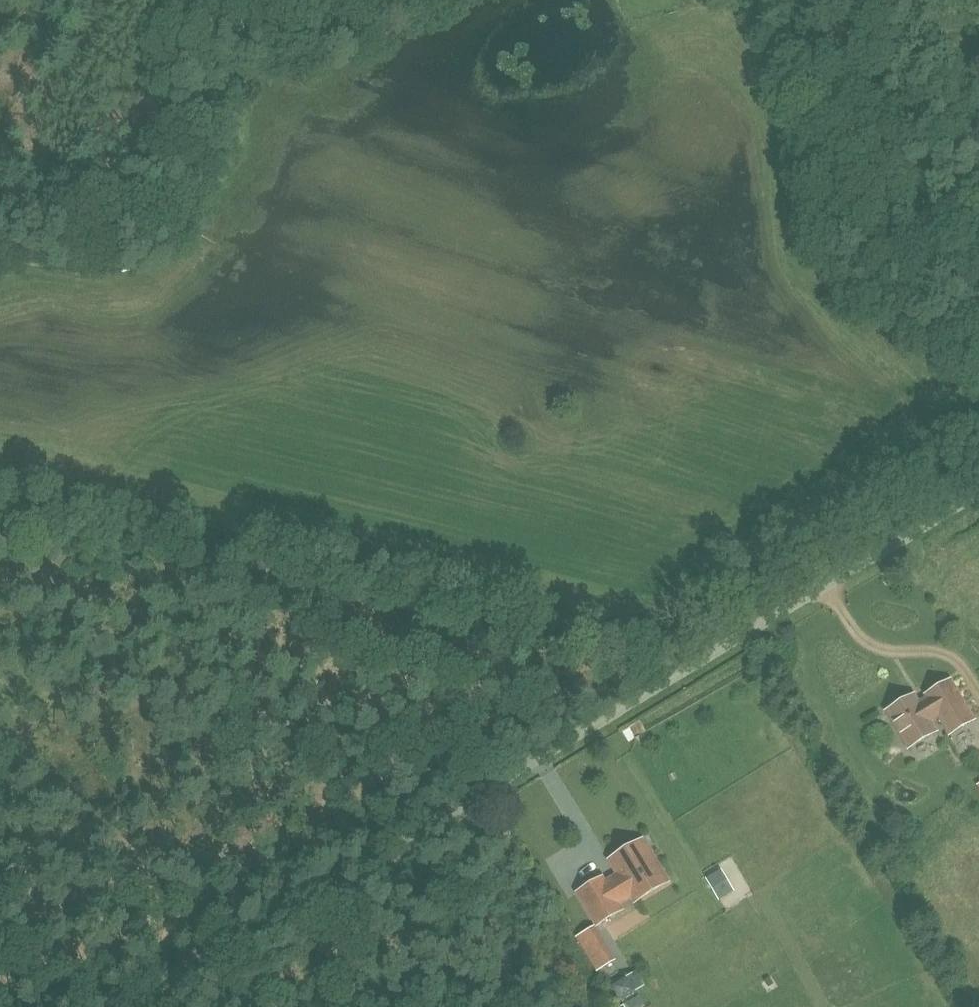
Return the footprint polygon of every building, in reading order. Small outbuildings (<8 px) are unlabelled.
[(940,713),(943,719),(951,733),(974,719),(950,680),(928,693),(930,697),(926,699),(929,703),(922,707),(914,694),(888,710),(910,746),(936,731),(929,719),(940,713)] [(602,878),(579,892),(598,924),(613,915),(606,903),(621,895),(624,900),(631,895),(636,902),(668,883),(642,840),(610,860),(620,875),(605,884),(602,878)] [(735,893),(729,882),(714,891),(720,902),(735,893)] [(596,972),(616,960),(595,925),(576,936),(596,972)] [(636,992),(626,977),(626,978),(610,988),(620,1003),(636,992)]
